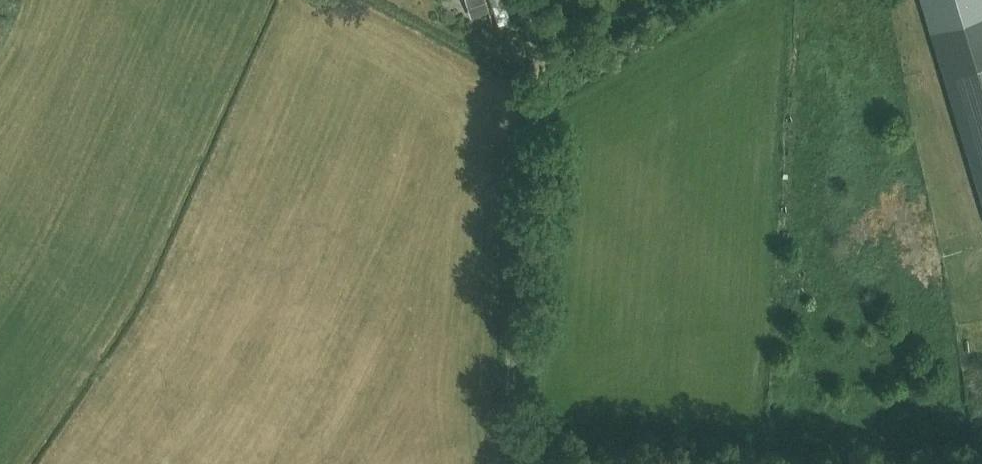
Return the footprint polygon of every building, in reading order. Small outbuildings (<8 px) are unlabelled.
[(472,16),(486,11),(482,0),(467,0),(472,16)] [(981,197),(981,0),(923,0),(981,197)]
